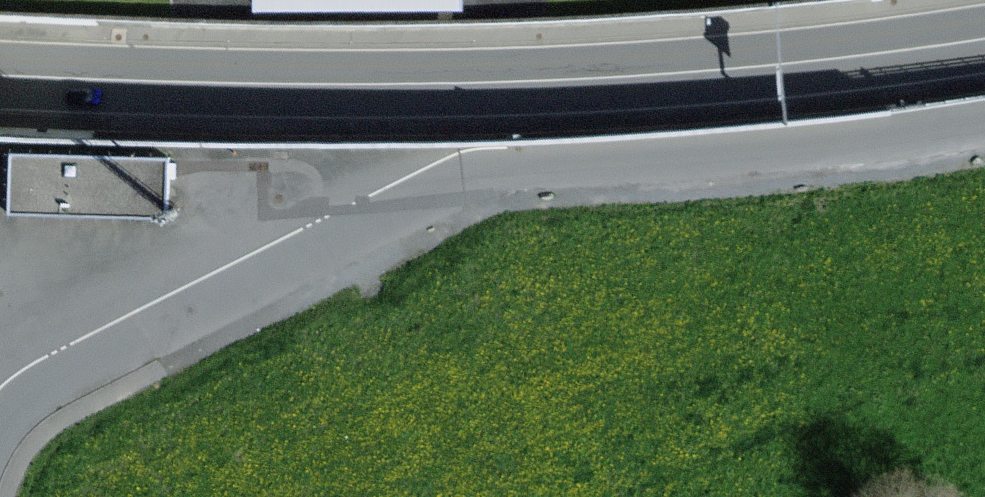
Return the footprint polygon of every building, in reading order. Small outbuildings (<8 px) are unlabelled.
[(170,159),(5,156),(4,217),(169,220),(170,159)]
